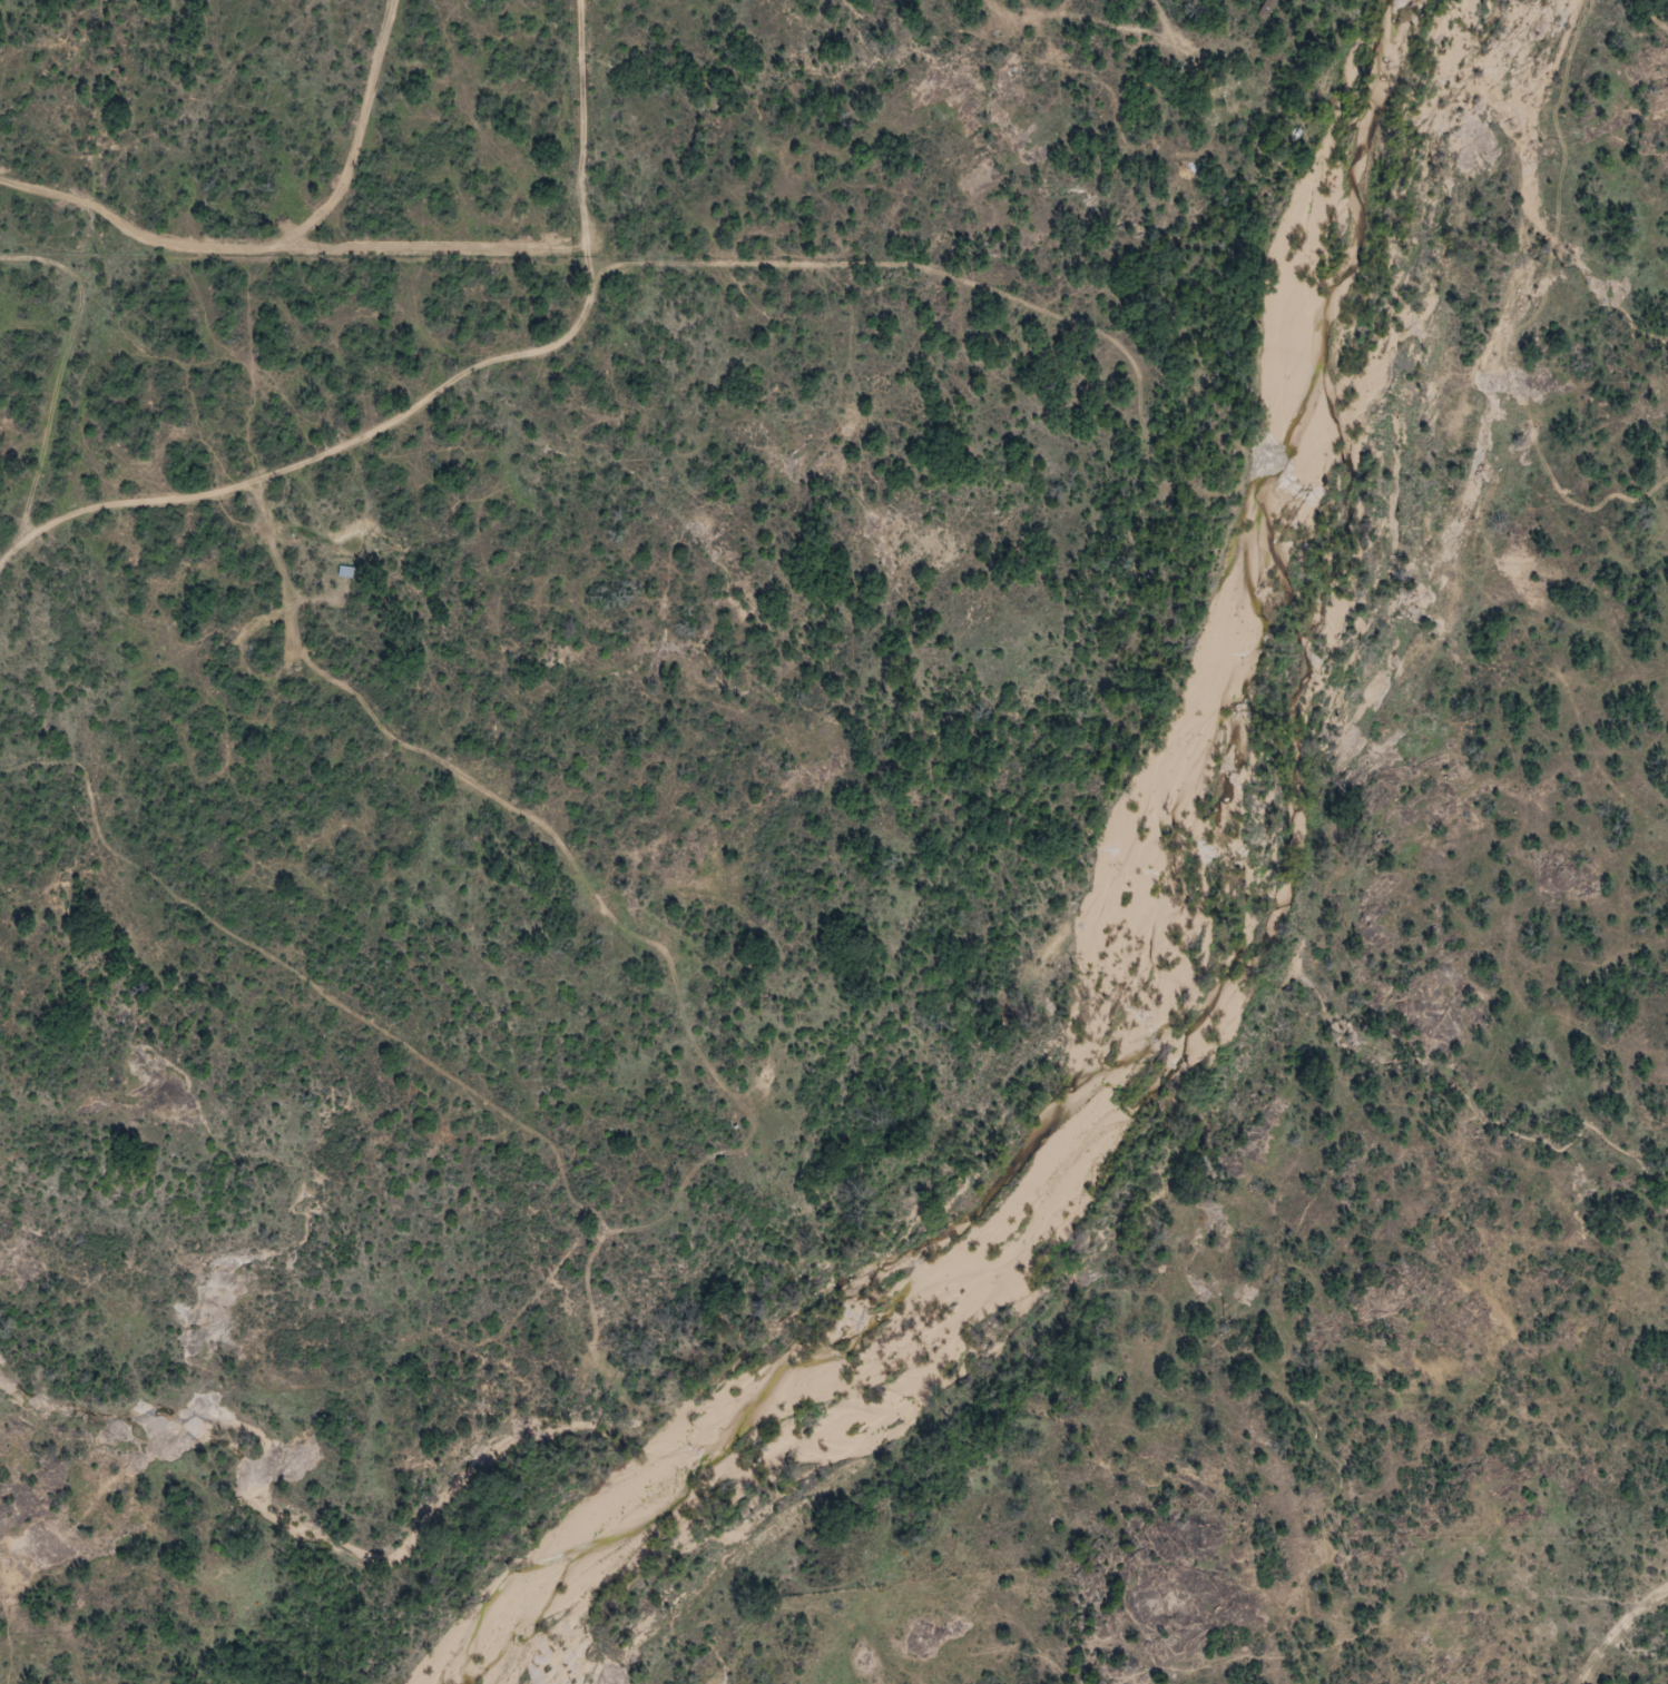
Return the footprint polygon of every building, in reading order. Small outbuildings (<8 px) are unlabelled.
[(1268,21),(1280,0),(1267,0),(1258,16),(1268,21)] [(352,579),(353,569),(339,568),(339,578),(352,579)]
